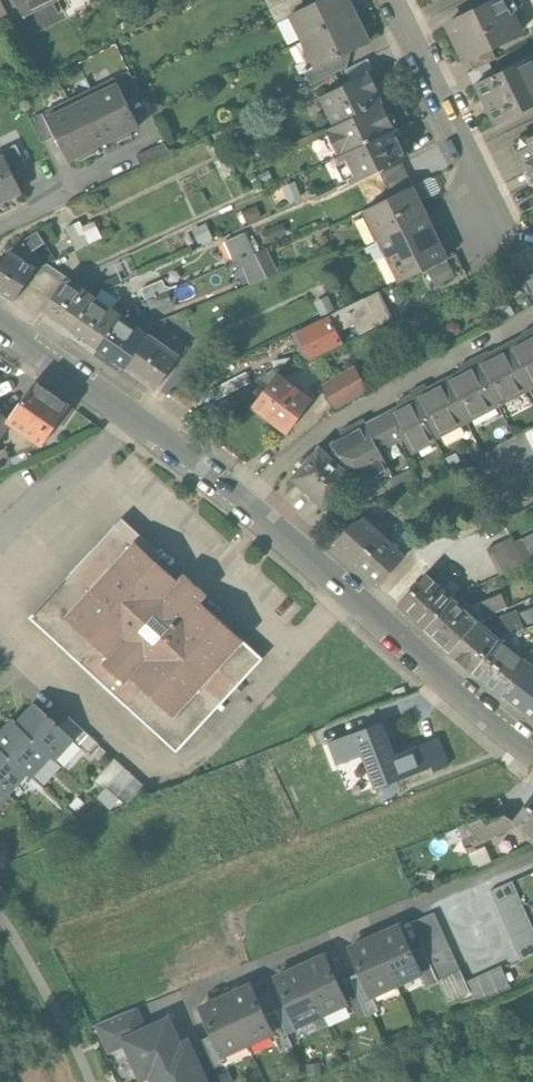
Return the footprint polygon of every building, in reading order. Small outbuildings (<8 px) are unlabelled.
[(23,14),(51,0),(16,0),(23,14)] [(271,9),(290,0),(266,0),(271,9)] [(271,9),(278,23),(293,16),(293,14),(306,8),(302,0),(290,0),(271,9)] [(293,14),(293,16),(306,40),(355,17),(347,0),(322,0),(306,8),(293,14)] [(447,24),(465,60),(467,59),(491,48),(521,33),(505,0),(497,0),(489,4),(447,24)] [(306,40),(305,41),(317,66),(318,68),(340,57),(368,43),(355,17),(306,40)] [(491,48),(467,59),(473,71),(490,63),(496,60),(491,48)] [(317,66),(305,72),(311,86),(346,69),(340,57),(318,68),(317,66)] [(477,84),(484,98),(482,99),(488,111),(489,110),(496,124),(532,106),(532,57),(496,75),(477,84)] [(473,71),(468,74),(474,86),(477,84),(496,75),(490,63),(473,71)] [(130,72),(118,78),(130,100),(141,95),(130,72)] [(368,73),(320,97),(335,126),(382,103),(368,73)] [(138,126),(115,79),(92,91),(115,138),(114,138),(117,143),(132,135),(130,130),(138,126)] [(115,138),(92,91),(69,102),(92,149),(93,148),(114,138),(115,138)] [(92,149),(69,102),(47,113),(70,160),(79,155),(81,160),(95,153),(93,148),(92,149)] [(335,126),(327,130),(340,157),(395,129),(382,103),(335,126)] [(43,114),(31,120),(42,143),(55,137),(43,114)] [(395,129),(340,157),(353,184),(409,156),(395,129)] [(164,143),(136,156),(142,168),(170,155),(164,143)] [(15,145),(2,152),(4,157),(12,174),(26,168),(15,145)] [(520,152),(530,172),(525,175),(531,187),(532,186),(532,145),(520,152)] [(0,159),(0,202),(21,192),(12,174),(4,157),(0,159)] [(403,164),(381,175),(392,198),(414,187),(403,164)] [(392,198),(370,209),(384,238),(428,216),(421,201),(417,203),(411,190),(415,188),(414,187),(392,198)] [(384,238),(379,240),(379,242),(384,240),(389,250),(384,253),(385,255),(390,252),(403,279),(398,281),(399,283),(449,259),(434,228),(422,234),(417,224),(429,218),(428,216),(384,238)] [(247,230),(224,239),(232,260),(239,257),(249,283),(279,272),(268,244),(255,249),(247,230)] [(38,234),(10,252),(36,269),(57,261),(84,249),(79,240),(53,256),(38,234)] [(10,252),(1,265),(0,264),(0,291),(15,301),(36,269),(10,252)] [(524,280),(532,299),(532,275),(524,280)] [(71,281),(62,285),(44,310),(72,330),(94,297),(71,281)] [(163,281),(142,290),(147,300),(167,291),(163,281)] [(167,291),(147,300),(151,310),(171,301),(167,291)] [(378,293),(298,332),(305,348),(356,323),(385,308),(378,293)] [(94,297),(72,330),(98,348),(121,316),(94,297)] [(385,308),(356,323),(362,334),(391,320),(385,308)] [(148,335),(121,316),(98,348),(125,367),(148,335)] [(523,334),(526,340),(509,349),(529,388),(532,386),(532,329),(523,334)] [(148,335),(125,367),(157,389),(180,357),(148,335)] [(509,349),(492,358),(489,352),(474,360),(498,404),(529,388),(509,349)] [(498,404),(474,360),(460,367),(463,373),(446,382),(466,421),(498,404)] [(353,368),(323,386),(337,409),(367,391),(353,368)] [(246,373),(211,391),(216,401),(251,383),(246,373)] [(313,398),(278,373),(252,409),(287,434),(313,398)] [(35,382),(6,422),(7,423),(42,446),(70,406),(35,382)] [(446,382),(429,391),(426,385),(410,393),(411,395),(412,394),(435,437),(466,421),(446,382)] [(435,437),(412,394),(411,395),(398,402),(401,408),(391,413),(403,437),(411,452),(436,439),(435,437)] [(391,413),(367,426),(380,449),(403,437),(391,413)] [(364,420),(341,432),(343,436),(320,449),(351,477),(344,484),(355,493),(392,473),(380,449),(367,426),(364,420)] [(493,448),(503,468),(532,453),(532,428),(493,448)] [(320,449),(312,457),(308,454),(301,462),(305,465),(293,478),(324,506),(344,484),(351,477),(320,449)] [(363,518),(351,523),(332,544),(355,565),(382,535),(363,518)] [(178,581),(116,525),(30,618),(177,753),(263,659),(240,638),(222,622),(200,601),(206,594),(184,574),(178,581)] [(382,535),(355,565),(378,586),(405,556),(382,535)] [(488,550),(500,575),(532,559),(532,552),(527,555),(520,541),(512,545),(509,539),(488,550)] [(453,600),(425,575),(398,604),(426,629),(453,600)] [(501,595),(479,604),(485,618),(506,609),(501,595)] [(453,600),(426,629),(450,652),(478,621),(484,619),(485,618),(479,604),(464,611),(453,600)] [(517,613),(502,620),(503,624),(508,623),(513,635),(524,630),(517,613)] [(478,621),(450,652),(474,672),(499,641),(500,641),(500,640),(513,635),(508,623),(503,624),(496,628),(491,632),(483,625),(487,621),(484,619),(478,621)] [(499,641),(474,672),(506,697),(531,666),(518,655),(500,641),(499,641)] [(518,655),(531,666),(532,664),(532,648),(518,655)] [(506,697),(532,718),(532,667),(531,666),(506,697)] [(406,687),(393,692),(395,698),(408,692),(406,687)] [(60,727),(34,704),(33,706),(36,709),(24,722),(21,719),(17,723),(16,724),(52,756),(51,756),(55,760),(74,740),(60,727)] [(69,717),(60,727),(74,740),(89,754),(98,744),(69,717)] [(16,724),(17,723),(13,719),(8,725),(11,728),(0,740),(0,748),(28,773),(28,774),(32,778),(51,756),(52,756),(16,724)] [(438,739),(393,757),(381,724),(333,743),(341,763),(362,754),(375,787),(431,766),(433,772),(449,766),(438,739)] [(0,748),(0,788),(8,795),(28,774),(28,773),(0,748)] [(115,760),(94,782),(104,791),(107,788),(125,769),(115,760)] [(125,769),(107,788),(117,797),(134,777),(125,769)] [(134,777),(117,797),(126,806),(144,786),(134,777)] [(514,821),(516,823),(532,835),(532,796),(514,821)] [(506,815),(486,824),(483,817),(471,822),(478,840),(516,823),(514,821),(506,815)] [(512,882),(489,892),(520,962),(532,957),(532,929),(512,882)] [(434,913),(412,923),(417,934),(439,924),(434,913)] [(439,924),(417,934),(423,946),(445,936),(439,924)] [(411,952),(399,926),(375,937),(396,984),(420,973),(411,952)] [(445,936),(423,946),(423,947),(428,958),(450,948),(445,936)] [(396,984),(375,937),(350,948),(363,975),(372,995),(396,984)] [(423,947),(411,952),(420,973),(427,989),(439,983),(438,981),(433,969),(428,958),(423,947)] [(450,948),(428,958),(433,969),(455,959),(450,948)] [(346,1003),(325,956),(300,967),(322,1014),(346,1003)] [(455,959),(433,969),(438,981),(461,971),(455,959)] [(501,966),(466,982),(470,992),(476,1004),(511,989),(501,966)] [(300,967),(276,978),(297,1025),(322,1014),(300,967)] [(461,971),(438,981),(439,983),(448,1002),(470,992),(466,982),(461,971)] [(363,975),(351,980),(367,1017),(379,1011),(372,995),(363,975)] [(264,1016),(250,985),(226,996),(247,1043),(272,1032),(264,1016)] [(247,1043),(226,996),(202,1008),(214,1034),(223,1054),(247,1043)] [(135,1009),(98,1024),(110,1050),(127,1042),(126,1040),(145,1032),(135,1009)] [(293,1047),(276,1010),(264,1016),(272,1032),(281,1052),(293,1047)] [(126,1040),(127,1042),(143,1076),(151,1072),(155,1081),(204,1081),(191,1053),(179,1048),(167,1022),(145,1032),(126,1040)] [(214,1034),(202,1040),(215,1068),(227,1063),(223,1054),(214,1034)]
